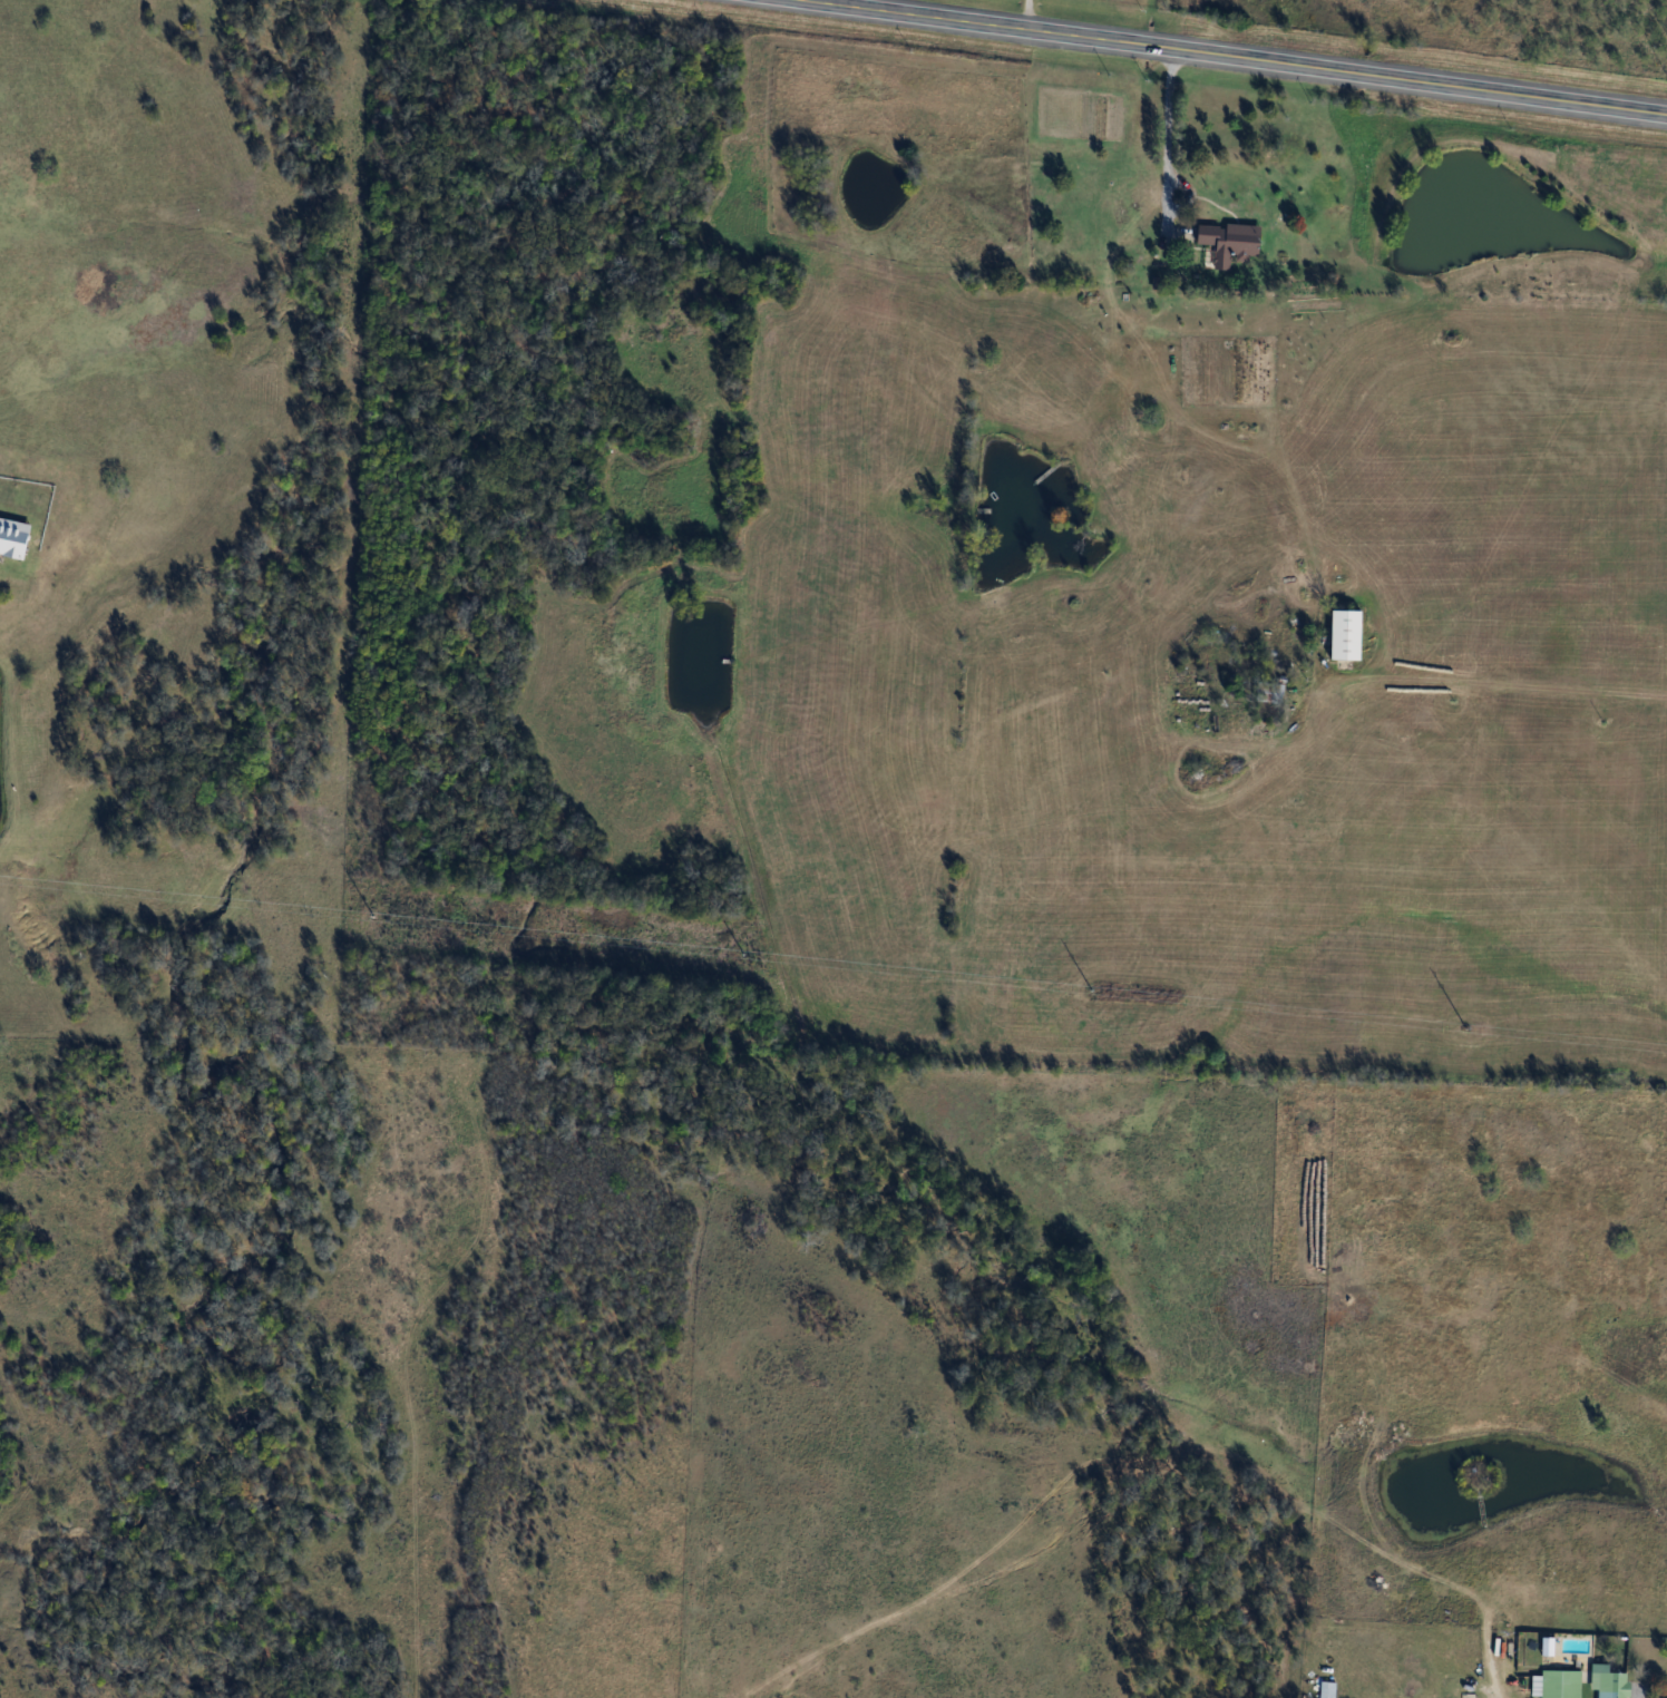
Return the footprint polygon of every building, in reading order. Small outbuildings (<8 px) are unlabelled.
[(1232,256),(1263,257),(1264,225),(1200,223),(1199,244),(1216,244),(1216,269),(1232,269),(1232,256)] [(1365,659),(1365,608),(1332,608),(1331,659),(1365,659)] [(1542,1670),(1542,1675),(1532,1676),(1532,1697),(1583,1697),(1583,1670),(1542,1670)] [(1631,1671),(1595,1671),(1595,1697),(1631,1697),(1631,1671)]
